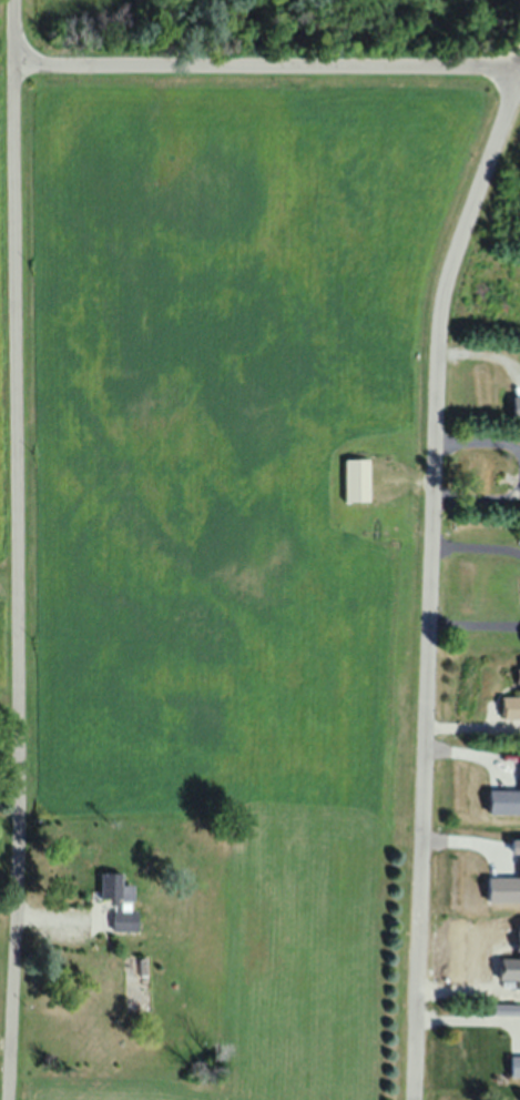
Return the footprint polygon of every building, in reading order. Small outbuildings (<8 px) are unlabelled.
[(368,501),(368,458),(344,458),(344,501),(368,501)] [(516,660),(516,696),(499,696),(499,718),(519,718),(519,660),(516,660)] [(514,789),(481,789),(481,814),(519,813),(519,759),(514,759),(514,789)] [(503,853),(512,853),(512,878),(479,878),(479,900),(519,901),(519,840),(503,839),(503,853)] [(127,901),(127,883),(119,883),(119,874),(95,874),(95,901),(127,901)] [(134,931),(134,911),(109,911),(109,931),(134,931)] [(506,1075),(519,1075),(519,1056),(506,1056),(506,1075)]
